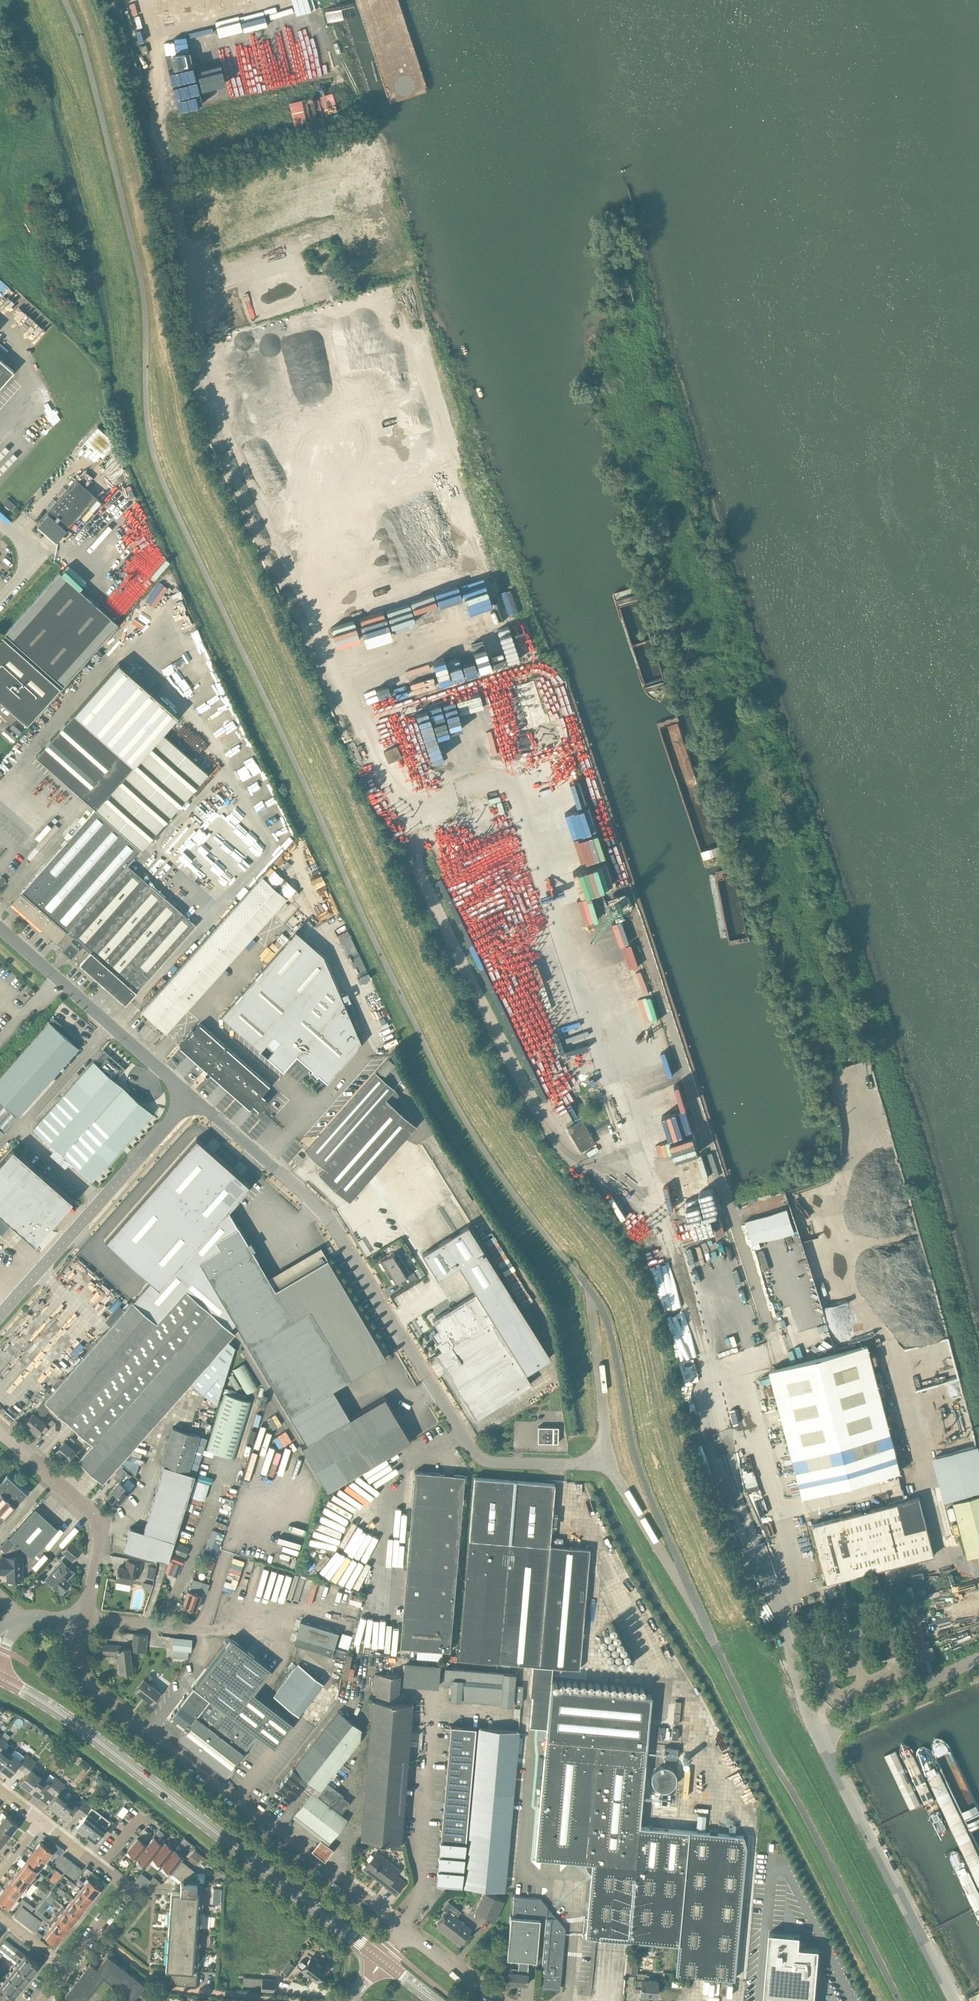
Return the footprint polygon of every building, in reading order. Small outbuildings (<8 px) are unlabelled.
[(14,371),(0,359),(0,386),(14,371)] [(57,539),(95,495),(77,480),(41,521),(40,521),(37,524),(56,541),(57,539)] [(12,510),(16,505),(8,498),(4,503),(12,510)] [(63,685),(118,623),(59,571),(4,633),(63,685)] [(60,688),(2,636),(0,638),(0,701),(27,725),(60,688)] [(141,849),(208,773),(162,733),(177,715),(118,663),(35,756),(95,809),(11,903),(41,930),(40,931),(48,938),(49,937),(63,949),(61,950),(71,959),(72,957),(86,969),(84,971),(92,978),(94,976),(125,1004),(136,991),(136,992),(195,924),(127,864),(141,849)] [(13,742),(17,738),(11,732),(7,737),(13,742)] [(396,745),(383,751),(388,763),(401,757),(396,745)] [(165,1033),(224,968),(286,899),(262,877),(142,1011),(165,1033)] [(299,989),(297,986),(317,964),(315,962),(322,954),(296,933),(222,1014),(283,1069),(297,1054),(313,1068),(310,1072),(316,1077),(319,1073),(327,1081),(361,1043),(345,1029),(350,1024),(335,1010),(343,1001),(340,996),(329,986),(333,981),(326,975),(328,973),(320,966),(299,989)] [(4,1132),(78,1047),(71,1041),(75,1037),(54,1018),(50,1022),(0,1078),(0,1136),(4,1132)] [(269,1085),(200,1023),(191,1033),(191,1032),(179,1046),(180,1047),(180,1046),(206,1070),(204,1073),(207,1076),(210,1073),(249,1108),(253,1104),(258,1109),(267,1100),(261,1094),(269,1085)] [(130,1093),(117,1082),(115,1080),(125,1069),(103,1049),(93,1061),(33,1129),(92,1181),(152,1113),(137,1100),(139,1096),(134,1091),(130,1093)] [(404,1076),(395,1058),(392,1053),(388,1057),(376,1071),(305,1150),(324,1167),(318,1173),(349,1200),(416,1125),(392,1103),(398,1095),(394,1088),(401,1079),(404,1076)] [(582,1120),(567,1128),(580,1151),(595,1143),(582,1120)] [(633,1128),(645,1164),(668,1156),(656,1122),(633,1128)] [(47,1396),(44,1400),(92,1442),(89,1445),(79,1457),(77,1459),(79,1460),(80,1462),(102,1481),(118,1464),(120,1461),(129,1469),(136,1475),(139,1463),(144,1465),(145,1461),(126,1454),(190,1382),(193,1385),(217,1405),(224,1381),(229,1366),(235,1347),(227,1341),(231,1335),(234,1332),(230,1328),(235,1323),(230,1315),(275,1289),(268,1277),(230,1212),(228,1210),(250,1185),(224,1163),(196,1138),(105,1241),(150,1281),(138,1294),(132,1301),(132,1300),(47,1396)] [(0,1162),(0,1210),(13,1222),(26,1207),(49,1226),(72,1200),(12,1148),(0,1162)] [(297,1164),(303,1157),(298,1153),(293,1160),(297,1164)] [(787,1208),(745,1221),(753,1245),(794,1232),(787,1208)] [(10,1223),(0,1215),(0,1234),(10,1223)] [(550,1357),(483,1249),(468,1225),(422,1254),(438,1278),(458,1265),(475,1292),(432,1319),(437,1328),(431,1332),(441,1349),(435,1353),(475,1418),(531,1383),(525,1373),(526,1373),(526,1372),(550,1357)] [(399,1260),(395,1253),(380,1262),(385,1269),(386,1269),(395,1283),(400,1280),(404,1287),(417,1278),(413,1271),(410,1273),(401,1259),(399,1260)] [(230,1315),(235,1323),(306,1444),(301,1447),(327,1491),(410,1441),(384,1397),(350,1418),(332,1389),(385,1358),(327,1258),(275,1289),(230,1315)] [(425,1274),(420,1267),(414,1270),(419,1278),(425,1274)] [(803,1496),(901,1470),(868,1344),(770,1369),(803,1496)] [(244,1362),(232,1369),(246,1394),(259,1386),(244,1362)] [(232,1374),(228,1376),(236,1389),(240,1387),(232,1374)] [(223,1393),(206,1449),(208,1450),(234,1458),(252,1402),(245,1400),(227,1394),(226,1394),(223,1393)] [(40,1419),(50,1408),(43,1402),(33,1413),(33,1412),(24,1422),(37,1434),(45,1424),(40,1419)] [(15,1418),(10,1424),(16,1428),(20,1423),(15,1418)] [(195,1474),(206,1437),(172,1427),(161,1464),(195,1474)] [(558,1443),(558,1427),(538,1427),(537,1443),(558,1443)] [(70,1446),(75,1440),(70,1436),(65,1442),(64,1441),(55,1451),(67,1461),(76,1451),(70,1446)] [(87,1439),(82,1445),(86,1448),(91,1443),(87,1439)] [(933,1457),(944,1501),(978,1492),(978,1448),(978,1445),(933,1457)] [(177,1529),(195,1474),(161,1464),(145,1516),(144,1519),(177,1529)] [(118,1481),(106,1495),(117,1505),(130,1490),(135,1485),(128,1478),(131,1475),(122,1467),(113,1477),(118,1481)] [(450,1651),(464,1475),(414,1471),(409,1529),(406,1529),(403,1568),(406,1569),(400,1646),(450,1651)] [(0,1480),(0,1522),(27,1492),(7,1474),(1,1481),(0,1480)] [(474,1477),(458,1659),(532,1665),(532,1667),(529,1695),(530,1695),(532,1696),(530,1716),(529,1726),(547,1728),(546,1738),(544,1758),(538,1757),(535,1794),(540,1794),(535,1858),(585,1862),(585,1863),(585,1864),(586,1866),(586,1867),(587,1868),(587,1869),(588,1870),(589,1871),(590,1873),(591,1874),(585,1936),(588,1936),(628,1939),(668,1943),(678,1944),(675,1974),(688,1975),(734,1979),(746,1846),(743,1835),(689,1830),(678,1829),(658,1828),(639,1826),(649,1716),(651,1694),(550,1685),(552,1668),(552,1667),(579,1669),(589,1548),(549,1545),(551,1527),(556,1528),(557,1512),(552,1512),(554,1490),(554,1483),(474,1477)] [(978,1553),(978,1495),(954,1501),(968,1556),(978,1553)] [(827,1582),(934,1554),(920,1496),(813,1523),(827,1582)] [(762,1498),(750,1503),(775,1559),(787,1554),(762,1498)] [(32,1557),(57,1529),(35,1509),(9,1537),(32,1557)] [(174,1540),(177,1529),(144,1519),(140,1530),(162,1537),(174,1540)] [(126,1534),(122,1548),(133,1552),(155,1558),(162,1537),(140,1530),(130,1527),(127,1535),(126,1534)] [(205,1548),(217,1553),(224,1534),(212,1529),(205,1548)] [(168,1561),(174,1540),(162,1537),(155,1558),(161,1560),(161,1559),(168,1561)] [(72,1560),(81,1550),(71,1542),(62,1552),(72,1560)] [(186,1557),(190,1548),(176,1542),(172,1551),(186,1557)] [(202,1555),(214,1560),(216,1554),(204,1549),(202,1555)] [(185,1558),(172,1553),(170,1559),(182,1564),(185,1558)] [(44,1554),(32,1567),(39,1573),(51,1560),(44,1554)] [(22,1556),(0,1557),(0,1574),(6,1574),(7,1581),(23,1580),(22,1556)] [(118,1567),(116,1580),(117,1580),(131,1582),(132,1583),(134,1572),(140,1573),(142,1563),(132,1561),(127,1560),(125,1568),(118,1567)] [(61,1593),(70,1583),(66,1580),(73,1572),(61,1561),(45,1579),(61,1593)] [(148,1565),(146,1576),(155,1578),(156,1567),(148,1565)] [(206,1594),(209,1584),(193,1578),(189,1590),(188,1590),(183,1606),(195,1610),(201,1594),(199,1594),(200,1592),(206,1594)] [(822,1611),(819,1600),(810,1602),(813,1613),(822,1611)] [(331,1655),(338,1632),(300,1620),(293,1643),(331,1655)] [(146,1652),(147,1634),(133,1633),(131,1650),(146,1652)] [(173,1637),(172,1650),(191,1651),(192,1638),(173,1637)] [(772,1647),(778,1645),(775,1637),(769,1639),(772,1647)] [(194,1685),(257,1734),(274,1747),(293,1723),(253,1692),(271,1669),(231,1638),(194,1685)] [(121,1648),(121,1645),(103,1644),(102,1653),(118,1655),(120,1673),(132,1672),(129,1647),(121,1648)] [(168,1651),(167,1663),(184,1665),(185,1652),(168,1651)] [(298,1715),(323,1683),(298,1663),(273,1696),(298,1715)] [(438,1688),(440,1666),(404,1663),(402,1685),(438,1688)] [(502,1673),(444,1668),(443,1686),(450,1687),(449,1700),(460,1701),(501,1705),(501,1704),(513,1705),(516,1674),(502,1672),(502,1673)] [(398,1701),(400,1676),(374,1673),(372,1699),(371,1699),(370,1716),(360,1839),(401,1842),(413,1703),(398,1701)] [(149,1683),(153,1678),(148,1674),(144,1679),(143,1678),(134,1690),(151,1703),(160,1691),(149,1683)] [(225,1776),(257,1734),(194,1685),(193,1687),(171,1716),(186,1728),(178,1739),(225,1776)] [(521,1703),(523,1685),(516,1685),(514,1703),(521,1703)] [(312,1791),(341,1814),(350,1802),(343,1796),(344,1795),(327,1782),(331,1777),(360,1740),(361,1728),(338,1710),(333,1716),(292,1769),(292,1768),(279,1786),(295,1798),(303,1787),(311,1793),(312,1791)] [(461,1886),(476,1727),(450,1725),(436,1884),(461,1886)] [(664,1739),(664,1738),(669,1739),(669,1731),(664,1731),(665,1727),(658,1726),(657,1739),(664,1739)] [(505,1891),(505,1889),(519,1731),(478,1727),(463,1887),(505,1891)] [(11,1753),(3,1746),(8,1739),(3,1736),(0,1739),(0,1768),(11,1753)] [(49,1750),(55,1754),(59,1748),(53,1744),(49,1750)] [(676,1759),(677,1748),(664,1747),(663,1758),(676,1759)] [(21,1770),(31,1757),(26,1754),(21,1760),(11,1753),(0,1768),(10,1775),(16,1767),(21,1770)] [(29,1790),(40,1775),(34,1771),(37,1766),(34,1764),(36,1762),(31,1757),(21,1770),(26,1774),(19,1783),(29,1790)] [(82,1767),(87,1770),(90,1765),(86,1762),(82,1767)] [(675,1771),(672,1768),(669,1767),(665,1766),(661,1766),(657,1768),(654,1771),(652,1775),(652,1779),(653,1783),(656,1787),(659,1789),(664,1790),(667,1790),(671,1788),(674,1786),(676,1782),(676,1779),(676,1775),(675,1771)] [(50,1792),(60,1780),(54,1775),(54,1776),(50,1774),(45,1779),(40,1775),(29,1790),(38,1797),(45,1789),(50,1792)] [(57,1812),(68,1797),(63,1793),(67,1788),(64,1785),(65,1784),(60,1780),(50,1792),(54,1796),(48,1805),(57,1812)] [(347,1818),(341,1814),(312,1791),(311,1793),(293,1815),(328,1842),(347,1818)] [(68,1797),(57,1812),(66,1819),(73,1811),(78,1814),(88,1801),(83,1797),(82,1799),(73,1792),(68,1797)] [(85,1834),(100,1814),(92,1808),(93,1806),(88,1801),(78,1814),(83,1818),(76,1827),(85,1834)] [(676,1817),(677,1807),(654,1805),(653,1815),(676,1817)] [(100,1814),(85,1834),(95,1841),(101,1833),(106,1836),(116,1823),(111,1820),(110,1821),(100,1814)] [(706,1815),(697,1814),(696,1828),(705,1829),(706,1815)] [(10,1834),(18,1824),(5,1815),(0,1822),(0,1825),(10,1834)] [(10,1834),(0,1825),(0,1841),(3,1843),(10,1834)] [(171,1873),(181,1861),(184,1857),(177,1851),(180,1847),(176,1843),(172,1848),(165,1842),(163,1844),(153,1837),(147,1845),(138,1838),(127,1851),(146,1866),(152,1859),(171,1873)] [(320,1839),(312,1850),(325,1860),(333,1849),(320,1839)] [(32,1851),(45,1861),(52,1852),(40,1842),(32,1851)] [(50,1847),(60,1855),(64,1850),(54,1842),(50,1847)] [(120,1859),(125,1852),(122,1849),(116,1856),(120,1859)] [(37,1870),(45,1861),(32,1851),(25,1861),(37,1870)] [(195,1866),(203,1857),(195,1851),(188,1860),(195,1866)] [(395,1894),(405,1882),(395,1874),(400,1869),(377,1851),(364,1868),(386,1885),(385,1886),(395,1894)] [(62,1870),(69,1860),(63,1855),(56,1865),(62,1870)] [(68,1874),(75,1865),(69,1860),(62,1870),(68,1874)] [(30,1880),(37,1870),(25,1861),(18,1870),(30,1880)] [(181,1881),(196,1879),(196,1872),(181,1861),(171,1873),(181,1881)] [(75,1865),(68,1874),(74,1879),(82,1869),(75,1865)] [(30,1880),(18,1870),(10,1879),(23,1889),(30,1880)] [(56,1880),(59,1877),(61,1874),(56,1870),(52,1876),(56,1880)] [(141,1873),(134,1882),(141,1882),(145,1876),(141,1873)] [(80,1888),(93,1898),(100,1888),(104,1883),(95,1876),(91,1881),(88,1879),(80,1888)] [(23,1889),(10,1879),(3,1889),(15,1898),(23,1889)] [(196,1879),(181,1881),(180,1891),(171,1891),(166,1969),(172,1970),(171,1983),(196,1985),(197,1971),(195,1970),(201,1892),(199,1882),(199,1879),(196,1879)] [(70,1880),(67,1883),(73,1888),(76,1884),(70,1880)] [(41,1888),(46,1893),(49,1889),(41,1883),(38,1886),(41,1888)] [(42,1897),(46,1893),(41,1888),(37,1893),(42,1897)] [(85,1907),(93,1898),(80,1888),(73,1897),(85,1907)] [(15,1898),(3,1889),(0,1893),(0,1902),(8,1908),(15,1898)] [(48,1895),(54,1899),(57,1895),(52,1890),(48,1895)] [(495,1921),(504,1901),(483,1892),(474,1911),(495,1921)] [(50,1904),(54,1899),(48,1895),(45,1899),(50,1904)] [(78,1916),(85,1907),(73,1897),(65,1907),(78,1916)] [(546,1918),(547,1908),(540,1899),(514,1897),(512,1914),(542,1917),(543,1917),(542,1924),(542,1926),(542,1928),(542,1929),(543,1930),(543,1932),(543,1933),(543,1935),(544,1934),(540,1986),(560,1987),(565,1929),(556,1918),(546,1918)] [(459,1943),(471,1928),(456,1917),(461,1911),(448,1901),(442,1909),(447,1912),(438,1924),(454,1936),(452,1938),(459,1943)] [(28,1903),(26,1906),(32,1911),(34,1907),(28,1903)] [(21,1921),(28,1912),(22,1907),(15,1916),(21,1921)] [(70,1926),(78,1916),(65,1907),(58,1916),(70,1926)] [(27,1926),(34,1916),(28,1912),(21,1921),(27,1926)] [(34,1916),(27,1926),(33,1931),(40,1921),(34,1916)] [(63,1935),(70,1926),(58,1916),(51,1925),(63,1935)] [(536,1960),(540,1919),(510,1916),(506,1958),(536,1960)] [(56,1944),(63,1935),(51,1925),(43,1935),(56,1944)] [(39,1939),(42,1935),(37,1931),(34,1935),(39,1939)] [(764,2000),(814,2000),(815,1990),(819,1950),(819,1949),(818,1949),(799,1947),(800,1935),(774,1933),(770,1933),(764,2000)] [(12,1944),(6,1940),(0,1947),(0,1953),(2,1954),(3,1955),(12,1944)] [(749,1942),(748,1958),(758,1959),(759,1943),(749,1942)] [(9,1960),(18,1949),(12,1944),(3,1955),(9,1960)] [(15,1965),(24,1954),(18,1949),(9,1960),(15,1965)] [(15,1965),(30,1976),(38,1965),(24,1954),(15,1965)] [(107,1955),(97,1968),(90,1962),(64,1995),(72,2000),(85,2000),(104,1977),(132,2000),(144,1984),(107,1955)] [(313,1957),(311,1955),(305,1963),(301,1960),(297,1966),(301,1969),(300,1969),(316,1981),(322,1975),(323,1975),(325,1972),(325,1971),(327,1968),(317,1960),(318,1960),(314,1956),(313,1957)] [(627,1958),(625,1974),(627,1974),(633,1975),(635,1975),(636,1975),(636,1973),(637,1970),(638,1959),(629,1958),(627,1958)] [(506,1966),(505,1971),(509,1971),(508,1983),(508,1984),(509,1985),(510,1986),(512,1987),(513,1986),(514,1986),(515,1985),(515,1984),(526,1985),(527,1973),(528,1964),(521,1963),(521,1967),(506,1966)] [(22,1986),(30,1976),(15,1965),(7,1975),(22,1986)] [(634,1987),(634,1992),(640,1992),(640,1995),(656,1996),(657,1980),(648,1979),(648,1975),(645,1974),(636,1973),(636,1975),(635,1975),(635,1979),(634,1987)] [(22,1986),(7,1975),(2,1980),(1,1980),(0,1982),(0,1986),(14,1997),(22,1986)] [(274,1992),(275,1980),(243,1977),(243,1986),(255,1987),(254,1989),(260,1990),(274,1992)] [(14,1997),(0,1986),(0,2000),(10,2000),(14,1997)]
